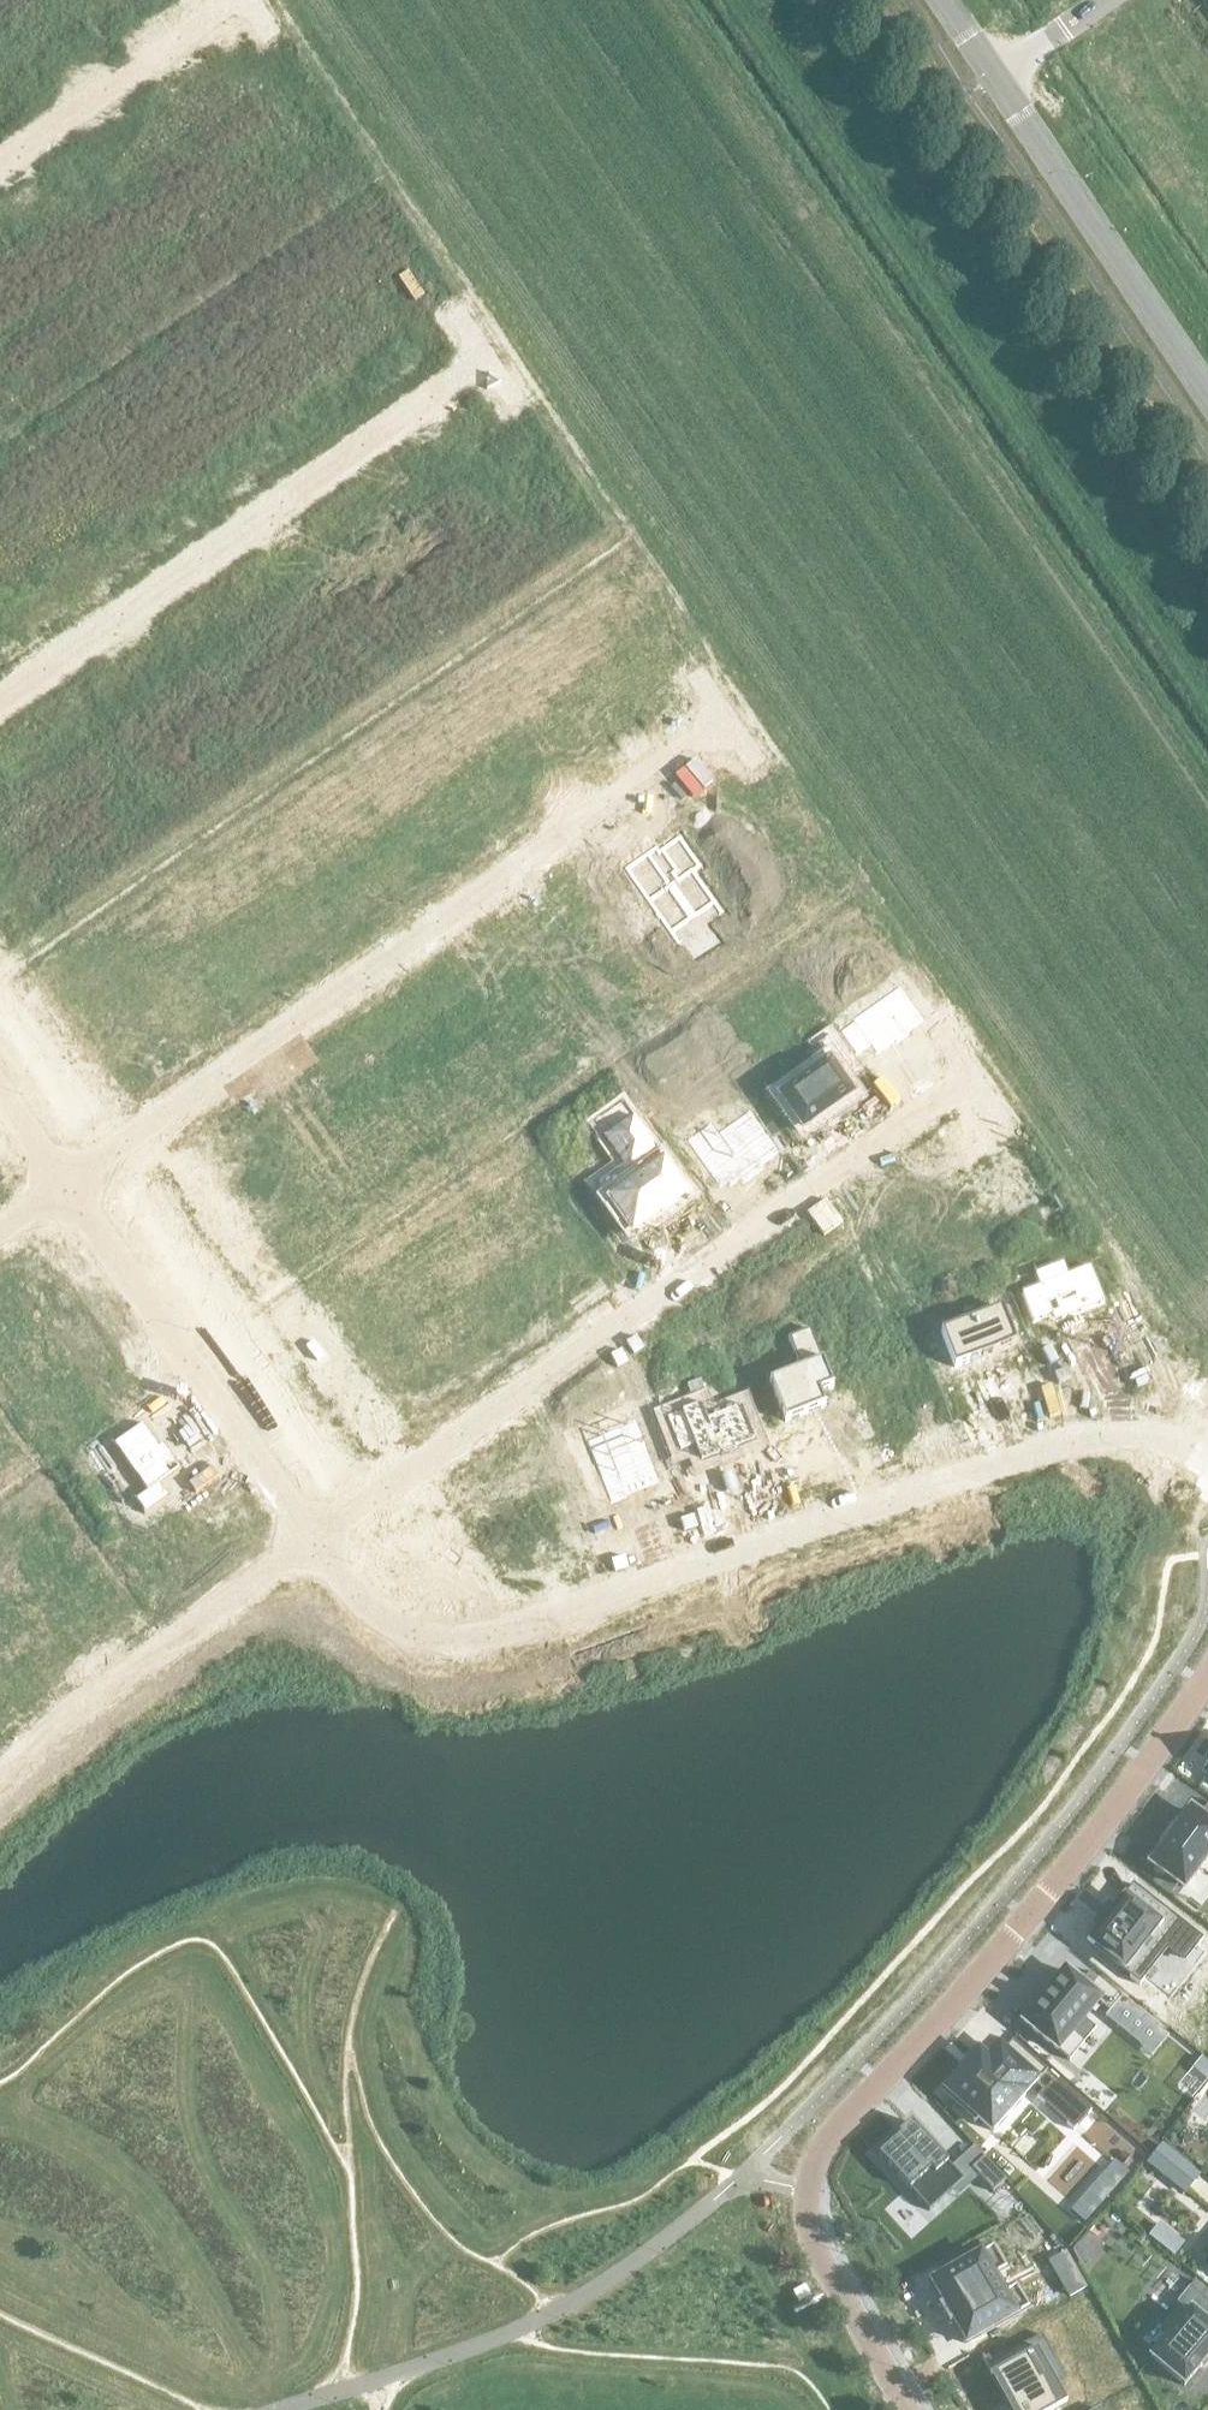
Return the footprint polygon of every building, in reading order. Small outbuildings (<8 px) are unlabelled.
[(334,260),(321,270),(332,285),(344,277),(339,270),(340,269),(334,260)] [(747,826),(721,844),(733,860),(742,853),(755,871),(789,848),(784,841),(801,828),(783,802),(781,799),(769,783),(748,798),(746,795),(739,800),(741,803),(734,808),(747,826)] [(12,834),(6,826),(10,823),(0,809),(0,842),(12,834)] [(657,846),(626,868),(672,932),(716,901),(694,870),(701,865),(680,836),(660,850),(657,846)] [(604,891),(566,918),(597,962),(581,973),(601,1000),(618,988),(609,975),(645,949),(604,891)] [(853,1021),(840,1031),(857,1056),(871,1046),(877,1055),(895,1042),(897,1044),(908,1036),(907,1034),(925,1021),(900,986),(852,1019),(853,1021)] [(781,1095),(779,1097),(780,1099),(803,1131),(802,1131),(804,1133),(806,1131),(823,1119),(824,1119),(835,1111),(835,1110),(853,1098),(855,1096),(854,1094),(841,1077),(853,1069),(831,1037),(817,1046),(828,1062),(781,1096),(781,1095)] [(711,1123),(686,1140),(720,1189),(728,1183),(731,1187),(740,1180),(743,1184),(765,1169),(762,1165),(780,1152),(750,1110),(718,1133),(711,1123)] [(624,1165),(596,1184),(607,1200),(609,1203),(609,1202),(631,1233),(632,1236),(635,1234),(653,1221),(656,1220),(655,1219),(667,1212),(669,1210),(687,1197),(690,1195),(688,1193),(666,1162),(665,1160),(662,1161),(657,1154),(659,1152),(634,1117),(605,1138),(624,1165)] [(926,1198),(905,1213),(926,1243),(947,1228),(942,1220),(950,1214),(951,1215),(952,1217),(954,1216),(954,1215),(1006,1179),(1008,1178),(1006,1176),(984,1144),(983,1142),(981,1143),(981,1144),(929,1180),(927,1181),(929,1183),(936,1193),(927,1200),(926,1198)] [(1039,1286),(1022,1293),(1034,1323),(1059,1313),(1062,1321),(1106,1303),(1091,1265),(1069,1274),(1064,1262),(1035,1273),(1039,1286)] [(936,1278),(923,1283),(928,1297),(941,1292),(936,1278)] [(1003,1308),(941,1332),(956,1368),(1017,1343),(1003,1308)] [(801,1369),(770,1382),(786,1422),(826,1406),(820,1392),(834,1387),(811,1329),(789,1338),(801,1369)] [(90,1348),(57,1372),(66,1385),(58,1390),(74,1413),(82,1407),(93,1423),(130,1397),(114,1374),(110,1377),(90,1348)] [(703,1403),(666,1418),(680,1453),(695,1447),(701,1463),(722,1455),(723,1457),(737,1452),(737,1449),(757,1441),(743,1405),(709,1419),(703,1403)] [(600,1435),(586,1441),(611,1504),(628,1497),(627,1495),(660,1482),(635,1419),(599,1433),(600,1435)] [(143,1423),(113,1444),(147,1491),(135,1500),(145,1514),(170,1496),(161,1484),(181,1469),(164,1444),(160,1447),(143,1423)] [(507,1485),(481,1496),(490,1519),(488,1519),(489,1521),(495,1519),(506,1545),(508,1545),(507,1542),(519,1538),(520,1540),(545,1530),(540,1519),(551,1515),(553,1518),(577,1508),(565,1479),(556,1483),(548,1463),(505,1480),(507,1485)] [(1153,1864),(1184,1887),(1207,1854),(1207,1824),(1191,1812),(1180,1828),(1176,1825),(1161,1846),(1165,1848),(1153,1864)] [(1104,1921),(1086,1943),(1134,1980),(1163,1943),(1178,1955),(1195,1933),(1132,1884),(1112,1909),(1111,1909),(1110,1911),(1111,1912),(1105,1919),(1104,1918),(1102,1920),(1104,1921)] [(1038,2004),(1023,2022),(1070,2060),(1084,2043),(1072,2033),(1099,2000),(1111,2010),(1121,1997),(1098,1978),(1089,1989),(1066,1970),(1051,1989),(1050,1988),(1037,2003),(1038,2004)] [(960,2074),(947,2090),(956,2098),(954,2100),(968,2112),(969,2110),(976,2116),(973,2120),(975,2121),(978,2118),(993,2131),(1035,2085),(1043,2091),(1039,2096),(1074,2127),(1090,2110),(1013,2041),(1003,2052),(999,2048),(986,2063),(977,2055),(975,2057),(974,2056),(972,2058),(973,2059),(965,2069),(964,2067),(962,2069),(963,2070),(962,2072),(959,2070),(958,2072),(960,2074)] [(1193,2069),(1207,2081),(1207,2062),(1202,2058),(1193,2069)] [(1194,2110),(1205,2119),(1207,2115),(1207,2092),(1194,2110)] [(901,2136),(879,2156),(930,2211),(964,2180),(912,2122),(899,2134),(901,2136)] [(1162,2141),(1147,2159),(1185,2190),(1200,2171),(1162,2141)] [(985,2157),(972,2169),(993,2192),(1006,2180),(985,2157)] [(1090,2188),(1070,2210),(1085,2223),(1104,2201),(1090,2188)] [(994,2247),(931,2283),(966,2344),(1029,2308),(1017,2286),(1004,2293),(994,2276),(1007,2268),(994,2247)] [(1066,2253),(1051,2262),(1071,2296),(1086,2288),(1066,2253)] [(1152,2357),(1153,2359),(1153,2358),(1184,2384),(1183,2384),(1185,2385),(1186,2384),(1207,2358),(1207,2324),(1204,2320),(1207,2315),(1207,2303),(1191,2289),(1179,2302),(1190,2312),(1153,2356),(1152,2357)] [(987,2366),(1012,2409),(1055,2409),(1060,2407),(1035,2361),(1052,2352),(1043,2335),(987,2366)]
